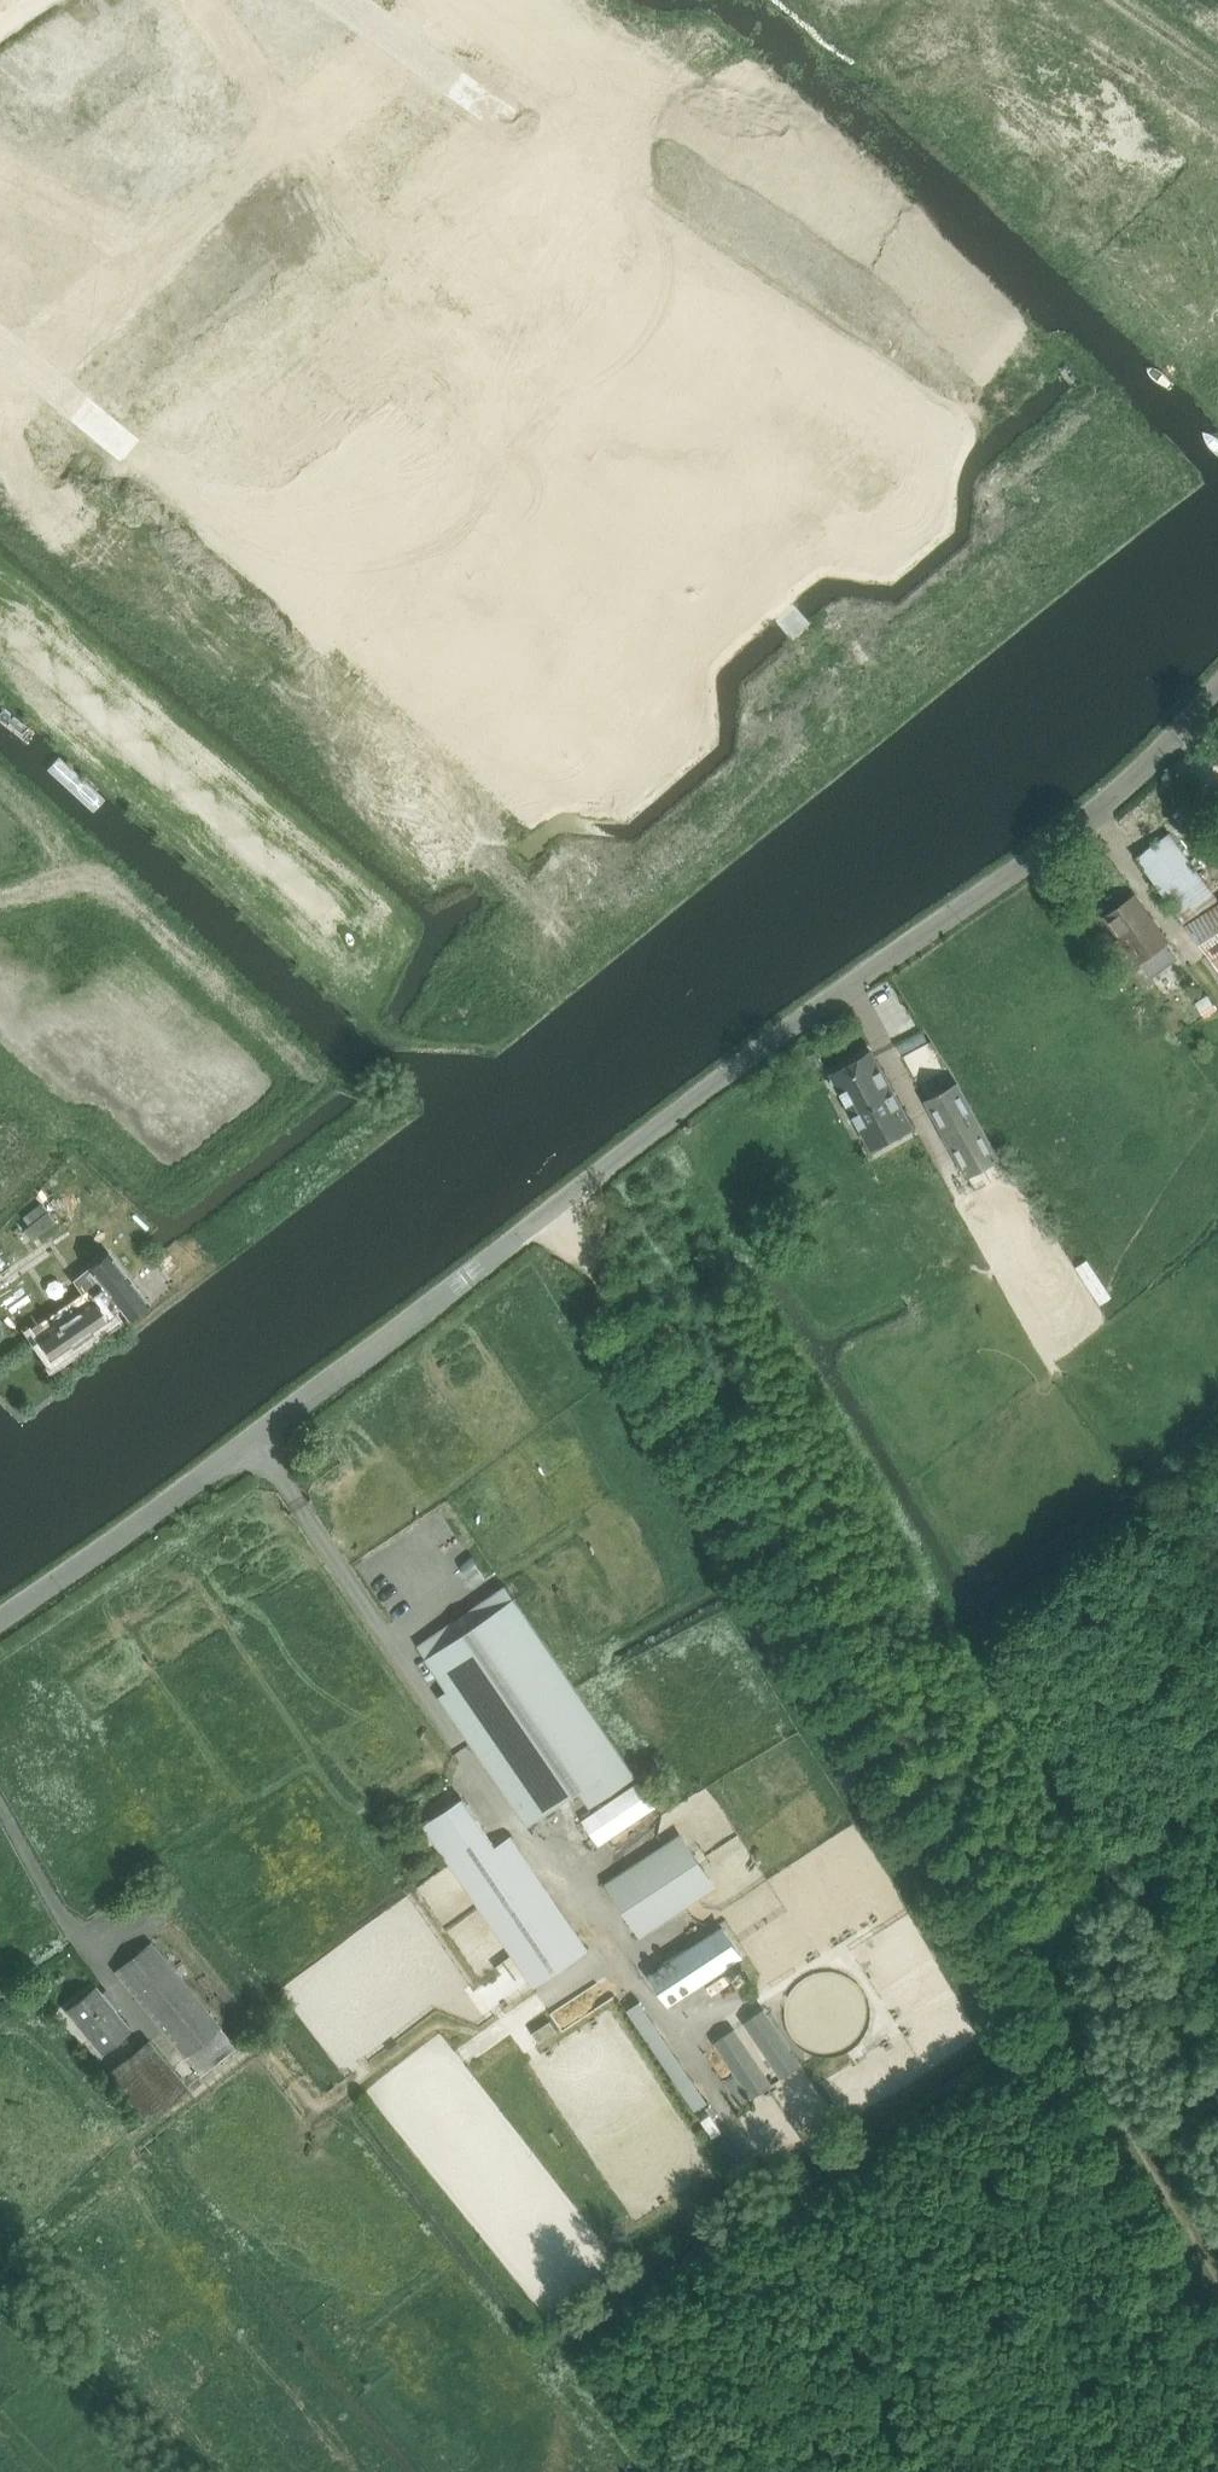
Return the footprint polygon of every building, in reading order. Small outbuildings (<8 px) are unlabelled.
[(795,348),(777,377),(814,401),(838,415),(856,386),(795,348)] [(1207,874),(1174,828),(1136,857),(1185,922),(1217,900),(1217,898),(1202,877),(1207,874)] [(1178,958),(1136,896),(1107,915),(1150,977),(1178,958)] [(1186,924),(1211,960),(1212,959),(1217,968),(1217,904),(1186,924)] [(1205,1015),(1214,1009),(1206,995),(1196,1001),(1205,1015)] [(834,1092),(842,1094),(865,1136),(906,1113),(872,1051),(831,1074),(832,1075),(829,1082),(834,1092)] [(999,1158),(958,1083),(926,1100),(967,1176),(999,1158)] [(85,1296),(33,1331),(52,1358),(70,1346),(74,1351),(81,1346),(77,1341),(106,1322),(104,1319),(119,1308),(126,1318),(146,1302),(108,1253),(75,1281),(85,1296)] [(1100,1304),(1111,1296),(1087,1260),(1076,1267),(1100,1304)] [(635,1775),(514,1597),(505,1584),(417,1644),(448,1690),(439,1696),(528,1824),(578,1790),(590,1806),(635,1775)] [(639,1781),(584,1819),(601,1844),(656,1806),(639,1781)] [(425,1825),(535,1986),(585,1951),(507,1837),(495,1845),(463,1799),(425,1825)] [(533,1826),(537,1831),(544,1832),(549,1828),(542,1819),(533,1826)] [(662,1842),(605,1882),(641,1935),(717,1883),(681,1830),(662,1842)] [(723,1927),(653,1975),(672,2002),(742,1956),(723,1927)] [(236,2047),(151,1942),(115,1972),(185,2057),(200,2075),(236,2047)] [(95,1988),(67,2011),(101,2053),(129,2030),(113,2010),(118,2007),(103,1989),(99,1992),(95,1988)] [(708,2103),(640,2002),(627,2011),(695,2112),(708,2103)] [(764,2008),(745,2021),(783,2078),(802,2065),(764,2008)] [(552,2019),(534,2031),(541,2040),(558,2028),(552,2019)] [(734,2029),(715,2042),(753,2098),(772,2085),(734,2029)] [(149,2040),(108,2074),(146,2120),(187,2086),(149,2040)]
